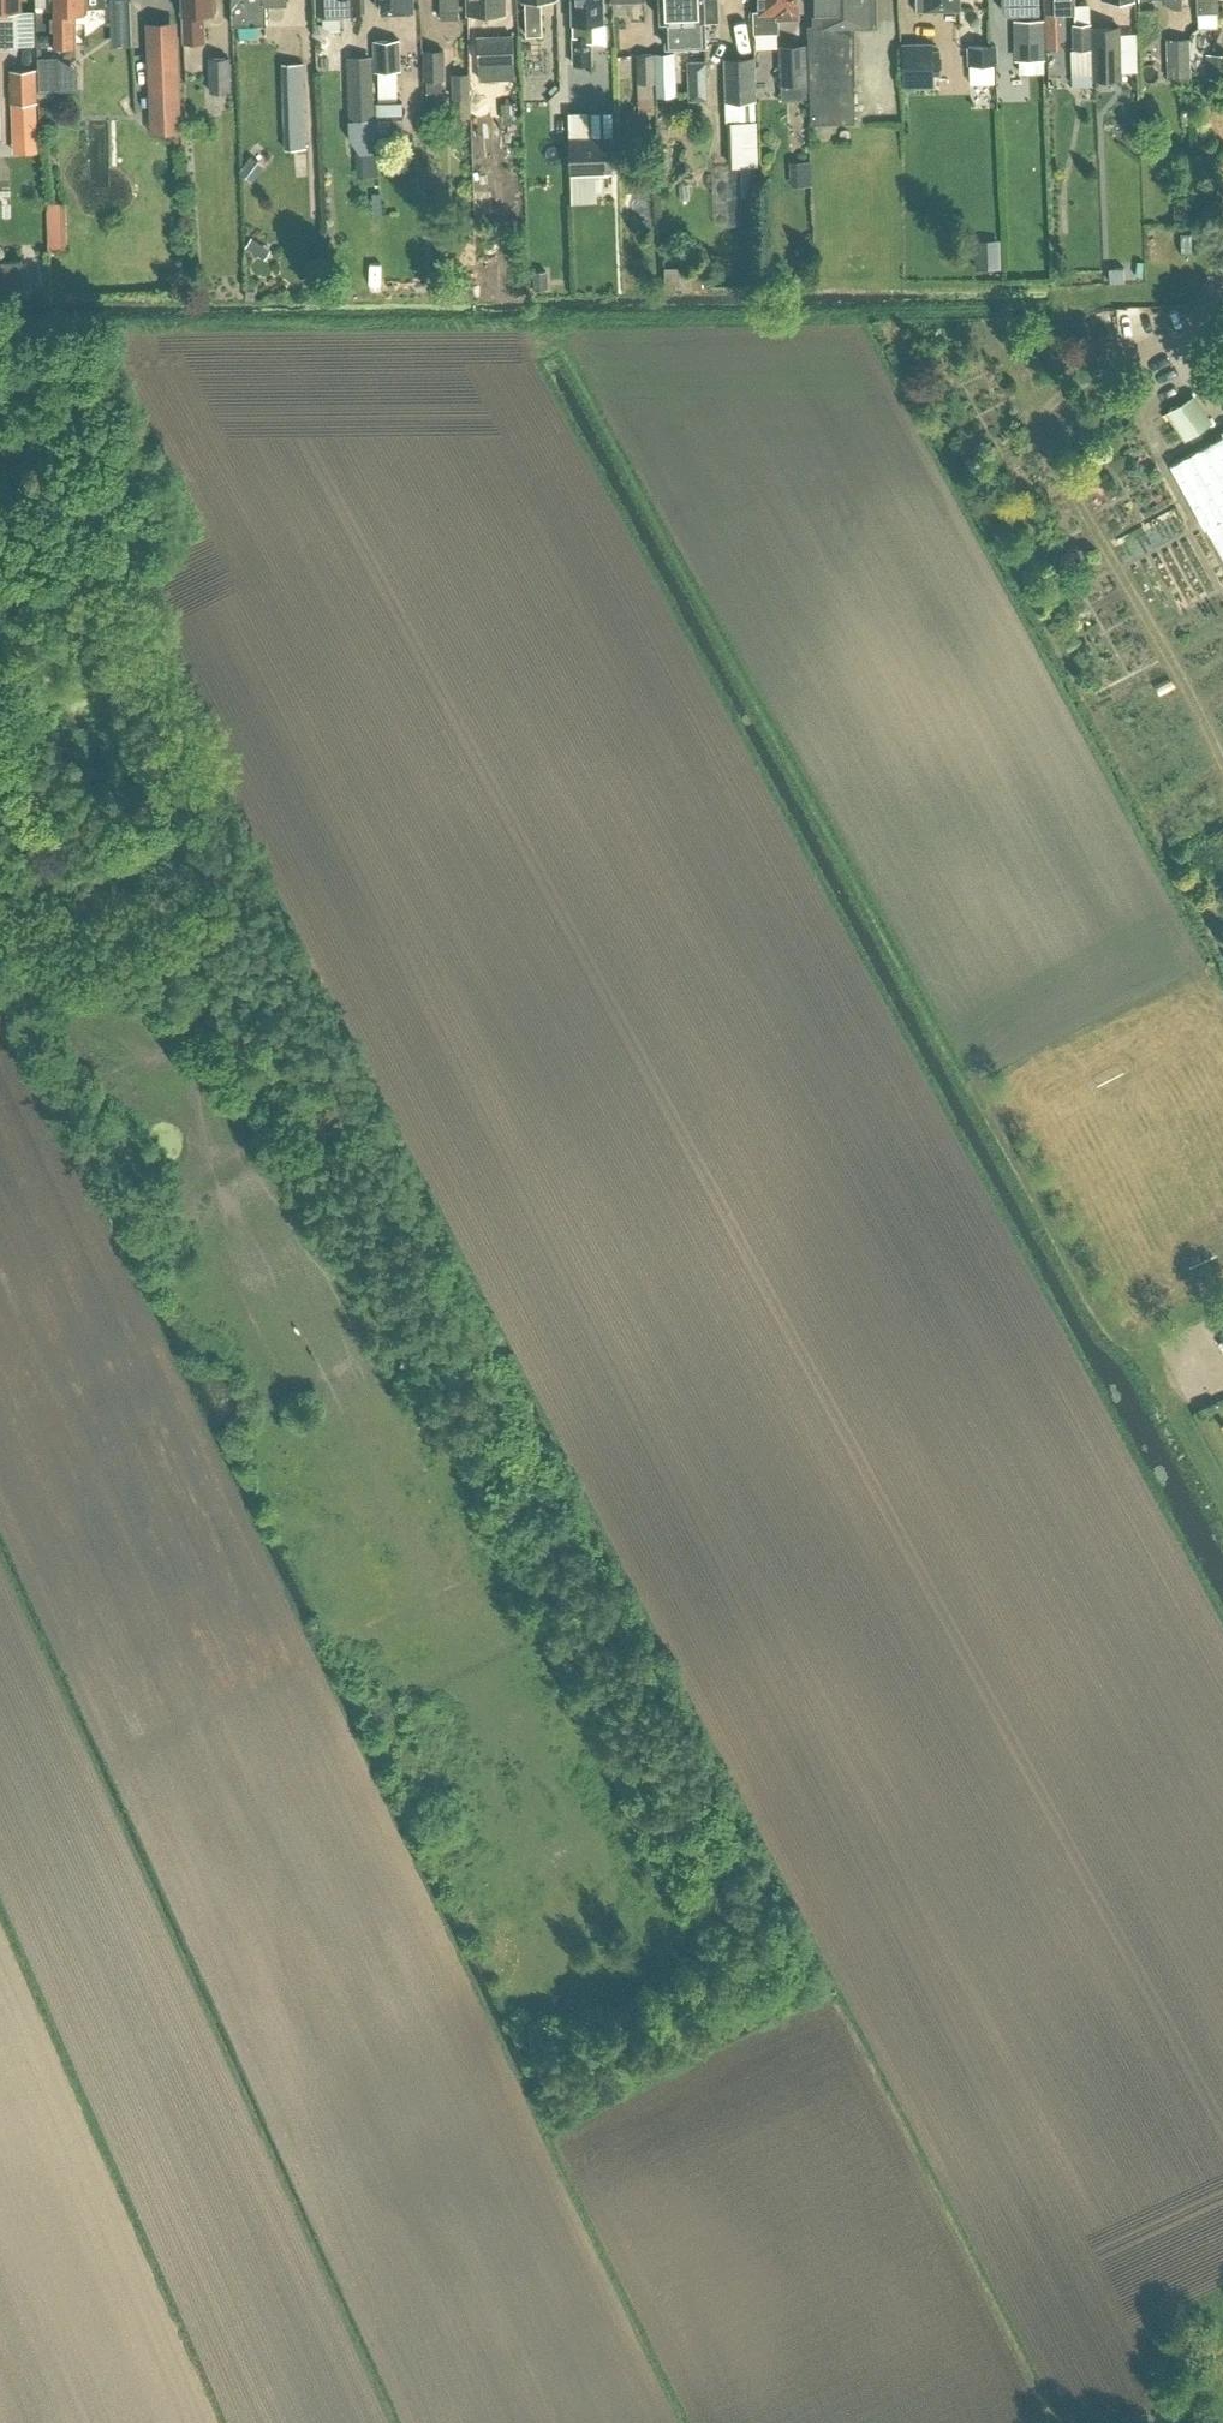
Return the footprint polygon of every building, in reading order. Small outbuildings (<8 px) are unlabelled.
[(21,10),(21,0),(0,0),(0,46),(17,46),(17,10),(21,10)] [(87,6),(97,6),(106,1),(106,0),(53,0),(53,11),(38,11),(38,43),(77,43),(77,11),(87,11),(87,6)] [(129,41),(127,0),(112,0),(114,30),(111,30),(112,42),(129,41)] [(185,42),(204,41),(203,13),(214,12),(213,0),(183,0),(185,42)] [(285,3),(285,0),(229,0),(230,26),(264,26),(264,3),(285,3)] [(317,12),(321,12),(321,16),(341,15),(341,11),(363,11),(362,0),(316,0),(317,12)] [(382,12),(413,10),(413,0),(382,0),(382,12)] [(459,11),(459,0),(441,0),(441,20),(459,20),(459,11)] [(468,13),(505,12),(505,0),(468,0),(468,13)] [(526,35),(543,34),(542,0),(525,0),(526,35)] [(573,29),(577,29),(577,23),(603,23),(602,0),(572,0),(573,29)] [(632,19),(647,19),(646,0),(628,0),(632,19)] [(665,46),(706,45),(705,18),(718,18),(717,0),(661,0),(662,20),(664,20),(665,46)] [(760,11),(754,11),(755,32),(778,31),(777,18),(799,17),(799,0),(759,0),(760,11)] [(854,104),(851,25),(877,25),(877,0),(814,0),(815,23),(809,23),(811,121),(855,120),(854,104)] [(916,10),(959,9),(959,0),(916,0),(916,10)] [(1054,14),(1075,14),(1075,0),(1054,0),(1054,14)] [(1181,0),(1166,0),(1166,3),(1176,8),(1181,8),(1181,0)] [(1198,13),(1218,12),(1218,0),(1197,0),(1198,13)] [(1043,13),(1016,14),(1017,58),(1045,57),(1043,13)] [(1091,48),(1090,22),(1073,22),(1073,48),(1091,48)] [(1120,77),(1119,25),(1091,25),(1092,78),(1120,77)] [(513,33),(476,35),(477,63),(514,61),(513,33)] [(1166,38),(1167,76),(1191,76),(1190,37),(1166,38)] [(373,39),(374,70),(378,70),(397,69),(401,69),(400,38),(373,39)] [(151,132),(183,130),(178,40),(147,41),(151,132)] [(934,85),(933,41),(902,42),(903,86),(934,85)] [(778,44),(779,84),(808,83),(807,43),(778,44)] [(997,45),(967,45),(968,63),(998,62),(997,45)] [(423,49),(423,79),(445,78),(444,49),(423,49)] [(656,81),(655,52),(636,53),(637,82),(656,81)] [(676,95),(674,52),(655,52),(656,81),(656,96),(676,95)] [(58,56),(38,57),(40,91),(59,90),(58,56)] [(209,56),(209,91),(231,90),(230,56),(209,56)] [(724,57),(725,99),(756,98),(755,56),(724,57)] [(682,59),(684,97),(704,96),(702,58),(682,59)] [(306,147),(303,62),(284,62),(287,148),(306,147)] [(11,103),(37,102),(36,68),(10,69),(11,103)] [(397,69),(378,70),(379,100),(398,99),(397,69)] [(374,117),(373,79),(347,80),(348,118),(374,117)] [(403,101),(376,102),(377,134),(404,133),(403,101)] [(728,120),(729,165),(758,164),(756,119),(728,120)] [(570,172),(614,171),(612,133),(569,135),(570,172)] [(377,151),(356,152),(357,176),(378,175),(377,151)] [(260,169),(249,160),(241,171),(252,179),(260,169)] [(811,160),(790,161),(791,186),(811,185),(811,160)] [(47,202),(48,250),(67,250),(66,201),(47,202)] [(264,245),(252,237),(246,245),(258,253),(264,245)] [(1001,246),(983,247),(984,268),(1001,267),(1001,246)] [(0,260),(0,289),(27,289),(27,259),(0,260)] [(701,264),(664,265),(665,288),(702,287),(701,264)] [(1124,267),(1110,267),(1110,282),(1125,281),(1124,267)] [(547,270),(533,271),(534,288),(548,287),(547,270)] [(1194,392),(1165,411),(1184,440),(1213,421),(1194,392)] [(1171,463),(1222,558),(1222,435),(1171,463)]
